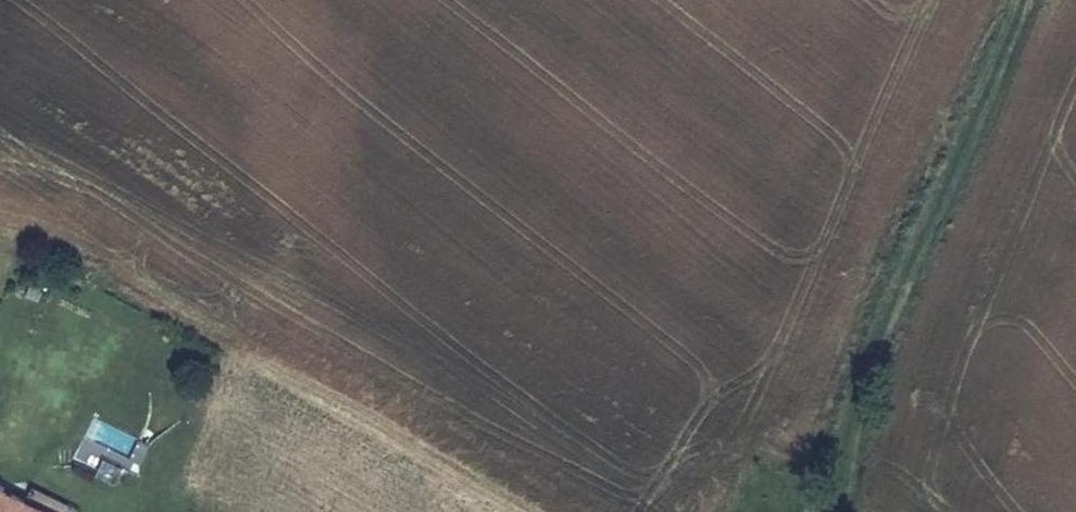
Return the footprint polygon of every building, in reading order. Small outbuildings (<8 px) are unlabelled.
[(127,462),(83,440),(74,459),(118,484),(127,462)] [(57,511),(21,491),(9,488),(11,483),(0,478),(0,511),(56,511),(57,511)]
